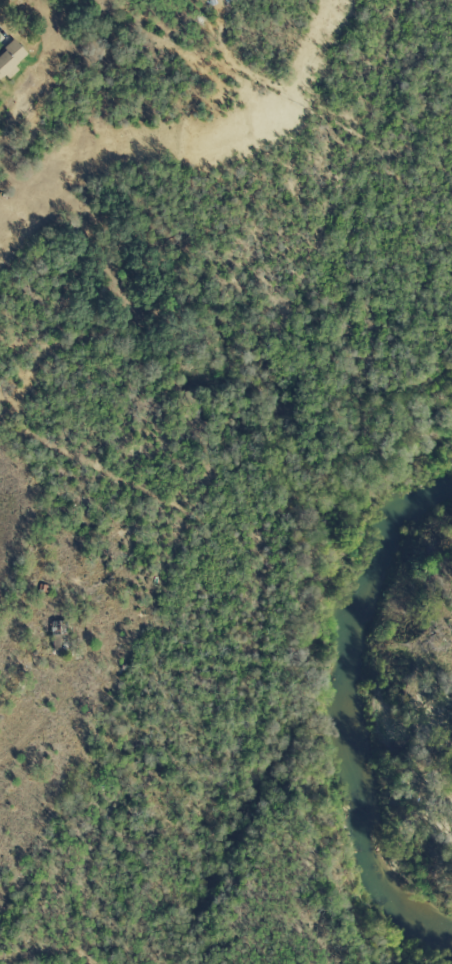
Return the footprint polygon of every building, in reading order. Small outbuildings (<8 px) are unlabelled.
[(1,74),(7,79),(16,69),(13,66),(25,53),(11,39),(0,50),(0,75),(1,74)]
